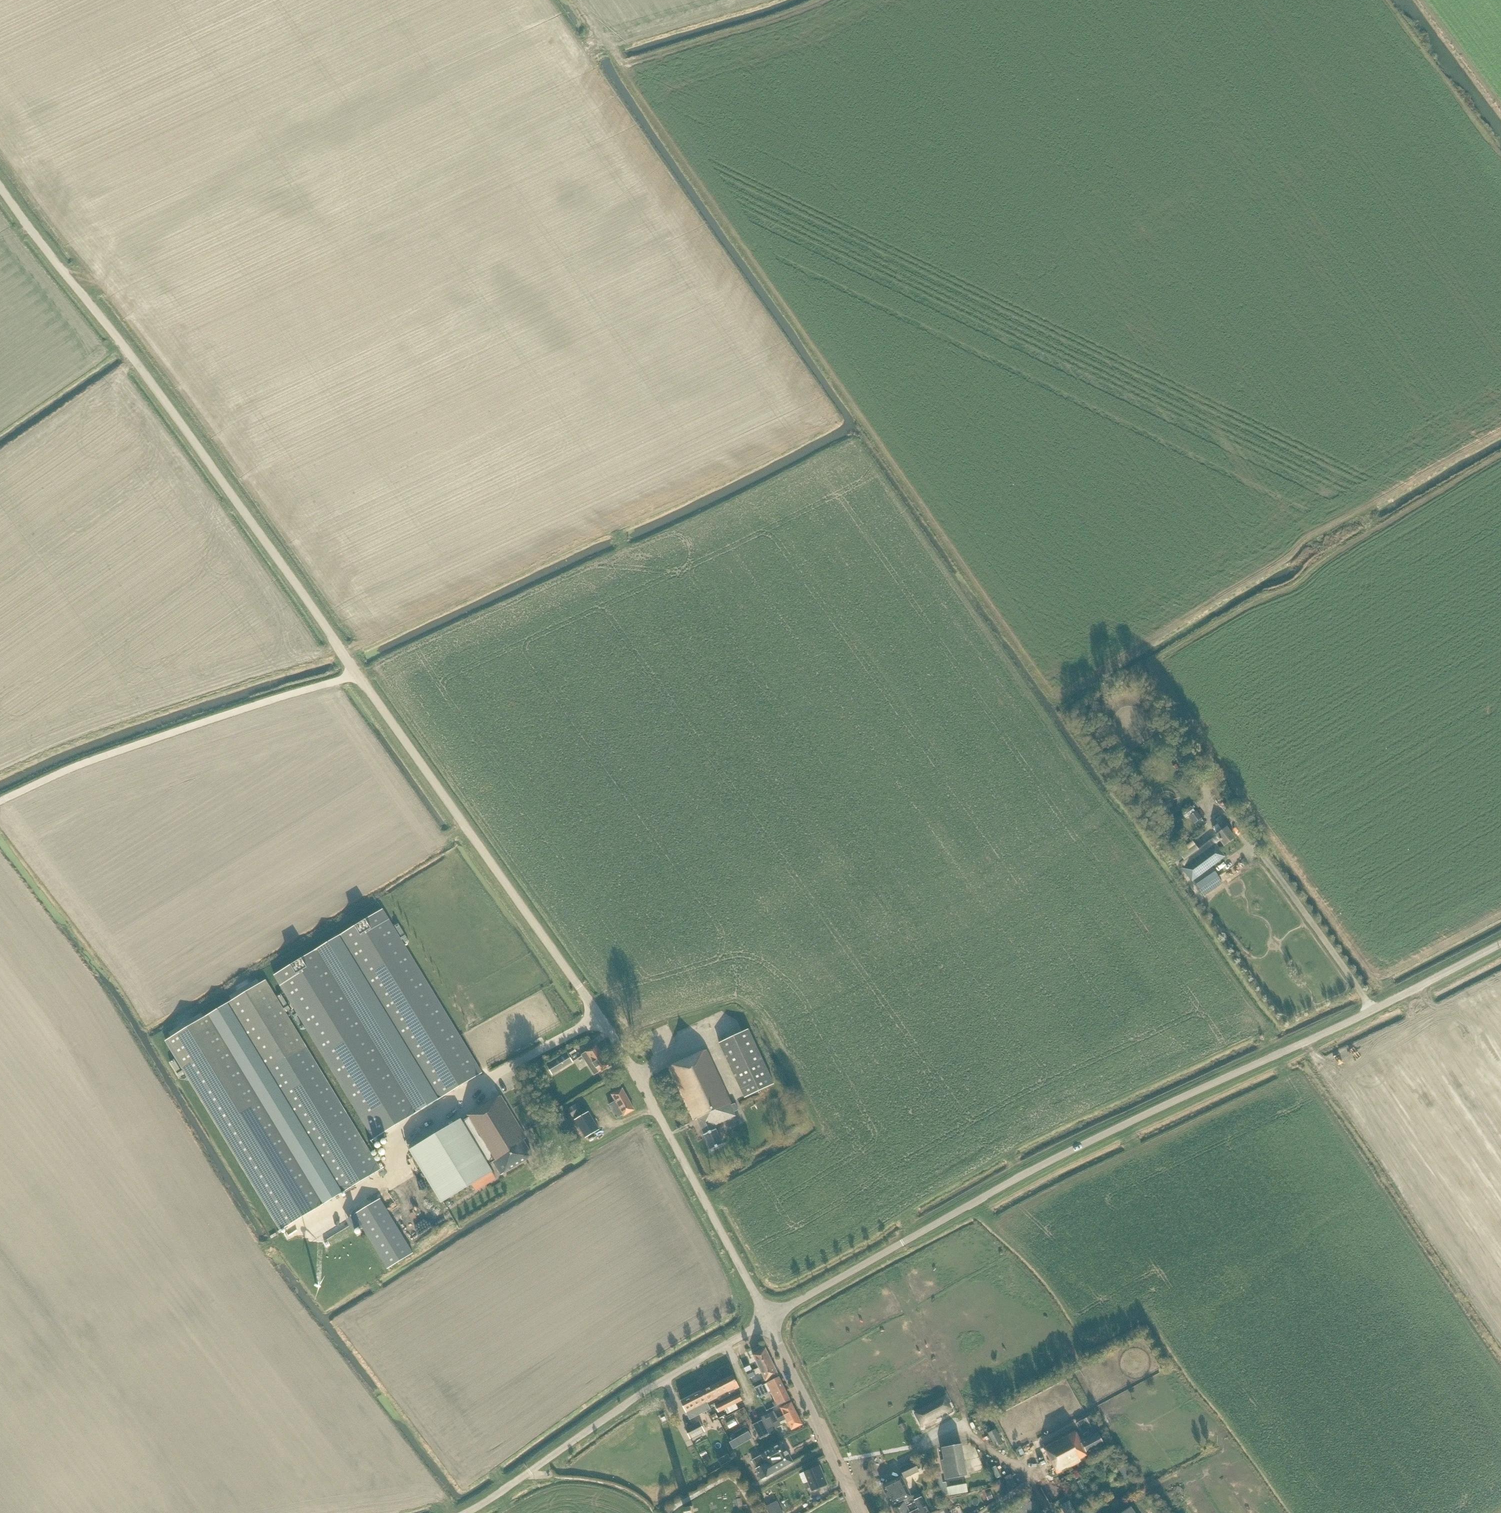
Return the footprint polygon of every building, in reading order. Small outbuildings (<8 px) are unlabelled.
[(1120,763),(1125,770),(1128,767),(1123,760),(1120,763)] [(1226,796),(1214,779),(1206,784),(1218,802),(1226,796)] [(1202,818),(1197,811),(1189,817),(1194,824),(1202,818)] [(1232,831),(1223,819),(1217,823),(1217,824),(1212,828),(1217,835),(1216,836),(1224,846),(1234,838),(1230,832),(1232,831)] [(1225,857),(1215,844),(1182,868),(1192,882),(1225,857)] [(1178,864),(1186,856),(1176,846),(1168,854),(1178,864)] [(1198,888),(1204,896),(1207,894),(1222,883),(1217,875),(1201,886),(1198,888)] [(275,975),(374,1138),(482,1073),(382,910),(275,975)] [(381,1170),(363,1140),(265,980),(166,1040),(281,1230),(381,1170)] [(774,1084),(748,1029),(719,1043),(745,1098),(774,1084)] [(609,1065),(596,1045),(586,1052),(582,1055),(595,1075),(599,1072),(609,1065)] [(552,1075),(573,1062),(569,1056),(576,1051),(573,1047),(566,1051),(567,1053),(547,1066),(552,1075)] [(704,1135),(711,1150),(723,1144),(714,1126),(737,1115),(735,1112),(738,1110),(735,1103),(732,1105),(706,1050),(670,1067),(695,1120),(697,1119),(704,1135)] [(611,1109),(628,1099),(622,1089),(612,1095),(616,1101),(609,1105),(611,1109)] [(533,1156),(523,1140),(526,1139),(500,1096),(466,1116),(468,1120),(463,1123),(461,1120),(409,1151),(439,1200),(470,1182),(480,1175),(491,1169),(489,1167),(494,1164),(501,1175),(533,1156)] [(634,1110),(628,1099),(611,1109),(617,1118),(623,1114),(624,1116),(634,1110)] [(577,1103),(567,1110),(572,1118),(582,1112),(577,1103)] [(599,1130),(589,1112),(575,1120),(585,1138),(599,1130)] [(480,1175),(470,1182),(475,1190),(486,1184),(480,1175)] [(355,1215),(387,1269),(413,1253),(380,1199),(355,1215)] [(765,1349),(753,1355),(765,1380),(765,1381),(778,1375),(765,1349)] [(722,1381),(728,1393),(729,1395),(736,1392),(734,1390),(739,1387),(733,1375),(722,1381)] [(773,1403),(775,1407),(790,1399),(779,1377),(767,1383),(776,1402),(773,1403)] [(722,1381),(712,1386),(719,1401),(729,1395),(728,1393),(722,1381)] [(761,1385),(755,1388),(758,1394),(760,1398),(766,1395),(764,1391),(761,1385)] [(712,1386),(702,1391),(709,1406),(719,1401),(712,1386)] [(708,1410),(711,1409),(709,1406),(702,1391),(681,1401),(690,1419),(700,1414),(708,1410)] [(742,1400),(739,1395),(723,1402),(727,1408),(742,1400)] [(948,1397),(915,1412),(922,1426),(954,1412),(948,1397)] [(716,1406),(719,1412),(725,1409),(727,1408),(723,1402),(716,1406)] [(763,1422),(766,1429),(767,1430),(775,1426),(776,1428),(781,1425),(780,1422),(786,1419),(791,1430),(803,1424),(797,1413),(791,1402),(780,1408),(784,1415),(777,1418),(774,1411),(760,1418),(763,1422)] [(1089,1429),(1094,1426),(1089,1417),(1084,1419),(1078,1422),(1084,1433),(1089,1430),(1089,1429)] [(690,1439),(705,1432),(704,1431),(699,1421),(693,1424),(685,1428),(690,1439)] [(763,1422),(754,1426),(760,1439),(769,1434),(767,1430),(766,1429),(763,1422)] [(730,1440),(744,1435),(740,1425),(727,1430),(730,1440)] [(1003,1443),(996,1429),(988,1433),(996,1447),(1003,1443)] [(1105,1446),(1098,1432),(1081,1441),(1075,1431),(1044,1447),(1057,1474),(1077,1464),(1079,1468),(1086,1464),(1083,1457),(1105,1446)] [(709,1438),(698,1443),(701,1450),(713,1445),(709,1438)] [(738,1446),(734,1440),(730,1442),(733,1449),(738,1446)] [(752,1460),(757,1468),(755,1469),(756,1471),(762,1480),(793,1462),(788,1453),(782,1443),(761,1455),(752,1460)] [(967,1475),(962,1444),(942,1448),(944,1460),(942,1460),(945,1479),(967,1475)] [(723,1457),(726,1463),(732,1460),(728,1454),(723,1457)] [(899,1468),(900,1468),(905,1478),(919,1471),(914,1461),(904,1466),(899,1468)] [(819,1466),(804,1472),(799,1474),(803,1483),(803,1484),(806,1489),(811,1487),(812,1491),(827,1485),(823,1475),(819,1466)] [(1121,1474),(1127,1471),(1125,1466),(1119,1469),(1121,1474)] [(997,1467),(993,1469),(998,1479),(1002,1477),(997,1467)] [(911,1496),(901,1477),(882,1486),(891,1505),(911,1496)] [(922,1497),(915,1500),(919,1509),(911,1512),(930,1512),(922,1497)] [(1067,1512),(1076,1512),(1070,1500),(1062,1504),(1067,1512)] [(764,1507),(767,1512),(783,1512),(777,1501),(766,1506),(764,1507)] [(905,1502),(893,1508),(895,1512),(910,1512),(905,1502)]
